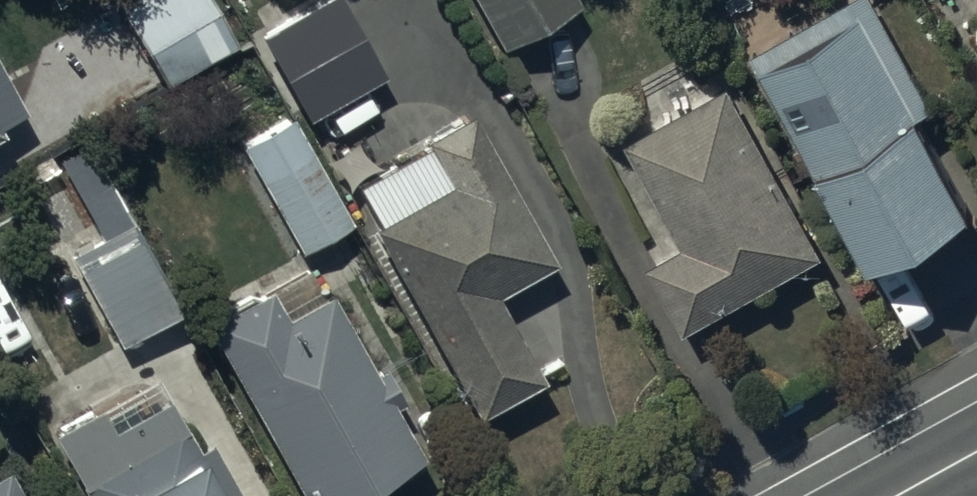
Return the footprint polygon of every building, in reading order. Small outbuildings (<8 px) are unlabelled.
[(119,2),(165,79),(237,37),(215,0),(122,0),(119,2)] [(262,32),(305,105),(379,61),(343,0),(315,0),(262,32)] [(496,37),(565,0),(477,0),(496,37)] [(748,43),(858,247),(963,190),(919,109),(933,102),(876,0),(824,0),(748,43)] [(725,75),(621,131),(679,235),(645,254),(682,320),(819,243),(725,75)] [(238,138),(295,242),(299,240),(306,252),(200,311),(302,495),(336,495),(377,473),(372,464),(414,441),(389,395),(398,390),(379,355),(369,360),(332,293),(376,269),(288,109),(238,138)] [(551,259),(471,111),(422,137),(428,148),(359,185),(377,218),(372,221),(474,409),(538,375),(492,290),(551,259)] [(94,223),(62,240),(119,343),(183,308),(87,134),(55,152),(94,223)] [(52,432),(87,495),(241,495),(211,442),(196,450),(165,394),(110,425),(100,406),(52,432)] [(4,465),(0,467),(0,495),(22,495),(4,465)]
